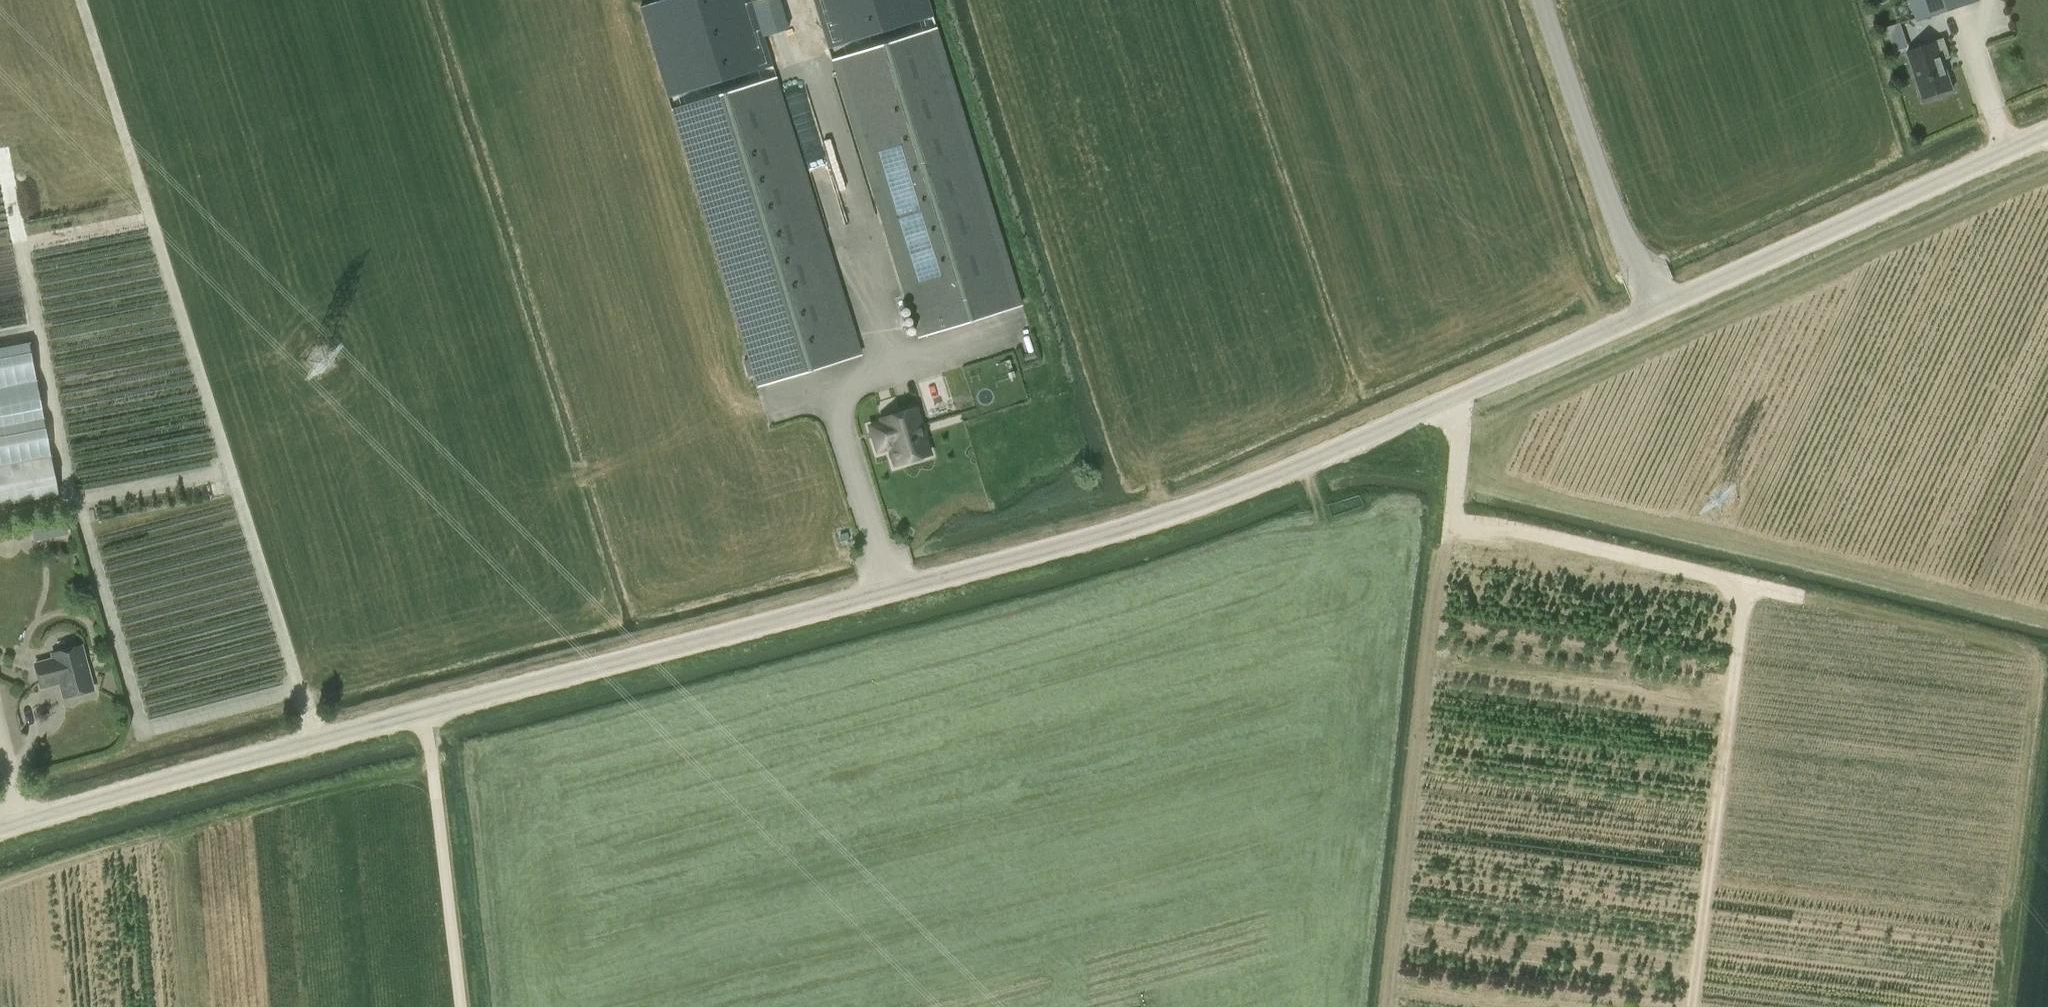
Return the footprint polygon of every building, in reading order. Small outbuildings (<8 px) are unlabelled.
[(668,98),(771,66),(751,0),(663,0),(640,7),(668,98)] [(751,2),(762,36),(787,28),(779,0),(759,0),(751,2)] [(932,16),(926,0),(814,0),(828,48),(932,16)] [(1918,18),(1973,0),(1912,0),(1918,18)] [(935,30),(832,61),(917,337),(1020,305),(935,30)] [(1944,39),(1907,51),(1923,99),(1953,90),(1943,59),(1950,57),(1944,39)] [(774,79),(704,101),(672,111),(757,387),(860,355),(774,79)] [(0,348),(0,505),(55,495),(26,343),(0,348)] [(882,423),(870,426),(877,450),(889,447),(894,465),(929,454),(923,436),(926,433),(923,425),(920,424),(915,408),(896,414),(896,411),(884,415),(885,418),(880,419),(882,423)] [(59,684),(63,699),(92,691),(81,648),(52,656),(53,661),(34,666),(41,689),(59,684)]
